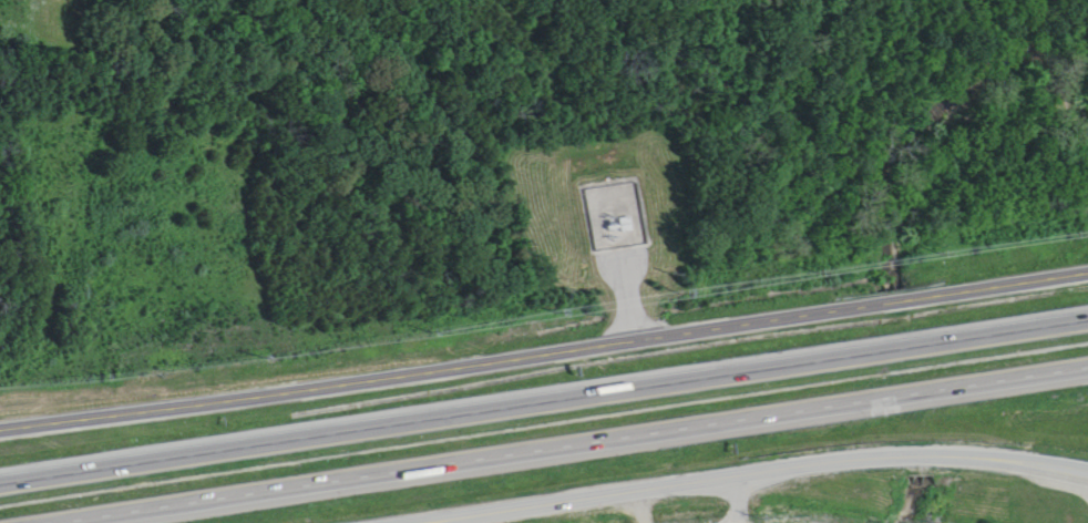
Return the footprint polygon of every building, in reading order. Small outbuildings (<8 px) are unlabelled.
[(626,211),(631,219),(638,214),(633,207),(626,211)]
